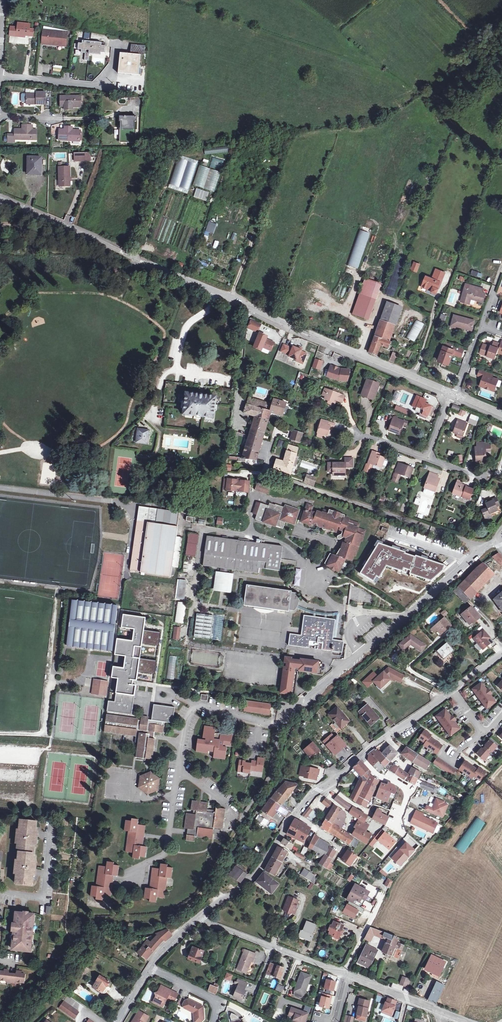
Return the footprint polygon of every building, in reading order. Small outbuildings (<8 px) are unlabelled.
[(23,36),(26,36),(33,36),(34,30),(30,30),(30,25),(18,24),(17,37),(23,38),(23,36)] [(67,47),(68,33),(44,31),(43,44),(45,45),(67,47)] [(90,51),(89,54),(101,55),(101,52),(105,52),(106,46),(102,46),(102,43),(90,42),(90,45),(87,44),(87,42),(83,41),(83,44),(79,44),(78,50),(82,50),(82,53),(86,53),(86,51),(90,51)] [(131,45),(131,54),(120,54),(119,73),(139,75),(141,55),(144,55),(145,46),(131,45)] [(27,103),(37,103),(37,105),(46,105),(46,93),(37,92),(37,94),(27,94),(27,103)] [(61,96),(61,106),(65,106),(65,107),(65,110),(73,110),(73,107),(73,106),(81,106),(81,96),(61,96)] [(120,117),(120,122),(121,122),(121,142),(136,143),(137,117),(120,117)] [(28,140),(28,125),(23,125),(22,130),(14,130),(14,135),(8,135),(8,143),(15,143),(15,140),(28,140)] [(64,131),(60,131),(59,140),(80,141),(81,132),(72,132),(72,130),(73,127),(65,127),(64,130),(64,131)] [(91,161),(91,153),(75,153),(75,161),(91,161)] [(178,155),(169,188),(188,193),(198,160),(178,155)] [(42,175),(42,157),(29,157),(28,175),(42,175)] [(215,191),(220,171),(198,166),(193,186),(215,191)] [(69,181),(69,167),(58,167),(58,186),(68,186),(68,181),(69,181)] [(196,188),(193,197),(206,200),(209,191),(196,188)] [(209,223),(206,229),(205,233),(208,234),(209,230),(214,232),(216,226),(209,223)] [(371,233),(360,230),(347,265),(358,269),(371,233)] [(394,297),(407,260),(397,256),(383,294),(394,297)] [(208,268),(210,264),(202,260),(200,265),(208,268)] [(410,270),(417,273),(421,264),(414,261),(410,270)] [(434,279),(432,278),(427,276),(423,287),(428,289),(428,288),(433,290),(433,291),(438,293),(439,288),(438,288),(439,285),(441,285),(445,272),(437,269),(434,279)] [(377,283),(365,279),(352,314),(364,318),(377,283)] [(484,292),(486,288),(468,282),(462,299),(470,302),(472,297),(485,302),(488,293),(484,292)] [(387,303),(385,308),(401,313),(403,308),(387,303)] [(385,308),(381,321),(394,326),(396,326),(401,313),(385,308)] [(468,326),(468,327),(473,329),(476,319),(456,312),(452,324),(458,326),(458,324),(465,326),(465,325),(468,326)] [(440,333),(447,316),(442,314),(436,329),(439,330),(438,333),(440,333)] [(414,342),(424,324),(416,319),(406,338),(414,342)] [(261,324),(253,321),(250,328),(258,332),(261,324)] [(381,321),(377,330),(388,334),(386,340),(389,341),(394,326),(381,321)] [(388,334),(377,330),(369,353),(377,356),(381,345),(388,348),(390,342),(391,341),(389,341),(386,340),(388,334)] [(260,334),(255,347),(262,350),(263,347),(271,350),(274,343),(267,339),(268,337),(260,334)] [(481,352),(496,357),(498,351),(500,347),(492,344),(491,345),(484,343),(481,352)] [(293,348),(284,345),(282,351),(290,355),(290,357),(298,360),(297,361),(303,364),(307,354),(302,351),(302,350),(300,349),(294,347),(293,348)] [(444,345),(437,364),(447,368),(451,357),(460,360),(463,352),(444,345)] [(391,358),(387,356),(386,359),(393,362),(396,354),(393,353),(391,358)] [(323,362),(316,359),(313,367),(321,369),(323,362)] [(328,376),(339,380),(348,381),(351,372),(350,371),(350,370),(342,370),(331,366),(328,376)] [(492,376),(485,374),(483,378),(484,378),(483,380),(483,379),(480,385),(490,389),(491,386),(496,387),(499,379),(492,376)] [(365,392),(363,396),(374,400),(380,384),(367,379),(363,392),(365,392)] [(168,408),(171,383),(166,382),(163,408),(168,408)] [(168,408),(184,410),(186,393),(187,385),(176,383),(171,383),(168,408)] [(217,388),(215,409),(228,411),(231,390),(227,389),(217,388)] [(334,400),(336,401),(342,403),(345,396),(337,393),(337,390),(333,389),(332,391),(325,388),(323,395),(325,396),(324,399),(328,401),(328,403),(334,406),(335,403),(333,403),(334,400)] [(216,397),(186,393),(184,410),(184,414),(214,418),(216,397)] [(247,404),(258,408),(264,409),(266,402),(255,399),(252,399),(249,398),(247,404)] [(422,414),(421,416),(427,418),(428,415),(431,416),(432,414),(429,412),(432,406),(428,405),(426,405),(424,405),(427,400),(422,398),(420,403),(415,401),(412,407),(417,408),(416,409),(417,412),(421,413),(422,414)] [(273,405),(271,411),(270,412),(271,412),(283,416),(287,403),(274,399),(273,405)] [(266,402),(264,409),(271,411),(273,405),(266,402)] [(244,413),(255,416),(258,408),(247,404),(244,413)] [(408,415),(410,411),(396,405),(394,409),(408,415)] [(258,408),(255,416),(269,420),(271,412),(270,412),(271,411),(264,409),(258,408)] [(255,416),(252,429),(265,433),(269,420),(255,416)] [(399,434),(403,424),(407,425),(408,422),(405,420),(404,421),(394,417),(392,421),(390,420),(387,428),(390,429),(389,431),(390,431),(398,434),(399,434)] [(328,433),(329,430),(330,426),(327,425),(328,422),(322,420),(318,433),(327,436),(328,433)] [(457,434),(463,436),(467,423),(458,420),(455,427),(454,430),(453,433),(457,434)] [(136,442),(147,443),(149,430),(138,429),(136,442)] [(265,433),(252,429),(243,458),(257,460),(265,433)] [(303,434),(294,431),(291,439),(300,442),(303,434)] [(293,463),(297,464),(297,461),(297,460),(295,459),(298,448),(289,445),(284,462),(277,460),(274,469),(290,474),(293,465),(293,463)] [(476,455),(476,458),(476,461),(486,460),(486,451),(485,447),(485,446),(478,447),(476,447),(476,455)] [(369,463),(372,464),(382,467),(385,459),(385,458),(379,456),(376,455),(377,452),(373,451),(369,463)] [(333,475),(340,475),(340,473),(345,473),(345,467),(353,467),(353,458),(345,458),(345,463),(328,463),(328,472),(333,472),(333,473),(333,475)] [(398,482),(401,474),(410,477),(413,468),(399,463),(393,480),(398,482)] [(436,482),(437,478),(438,475),(430,472),(425,488),(435,491),(435,492),(439,482),(436,482)] [(311,476),(308,483),(314,485),(316,478),(311,476)] [(236,491),(237,480),(228,479),(228,480),(224,479),(223,489),(227,489),(226,490),(236,491)] [(249,493),(251,482),(237,480),(236,491),(249,493)] [(473,490),(466,487),(467,486),(462,484),(463,482),(458,480),(457,482),(453,493),(470,499),(472,493),(473,490)] [(271,487),(259,483),(257,490),(269,494),(271,487)] [(435,491),(425,488),(423,492),(424,493),(432,496),(433,496),(435,491)] [(493,500),(491,501),(486,503),(488,507),(482,510),(484,516),(498,510),(496,506),(499,505),(496,497),(493,499),(493,500)] [(281,517),(296,522),(300,510),(285,505),(284,507),(275,504),(275,505),(270,503),(269,506),(261,503),(255,519),(283,528),(285,522),(280,520),(281,517)] [(343,565),(345,562),(347,559),(352,561),(354,556),(356,556),(361,541),(363,541),(366,531),(358,528),(360,524),(349,520),(349,518),(344,517),(345,515),(330,510),(329,512),(324,510),(323,513),(317,512),(317,513),(312,511),(313,506),(307,504),(301,522),(311,526),(312,524),(323,528),(323,529),(324,530),(325,530),(326,529),(337,533),(338,529),(340,530),(343,532),(342,534),(338,537),(337,537),(338,538),(338,539),(339,539),(340,539),(343,537),(344,535),(347,536),(345,541),(348,542),(347,544),(343,543),(341,549),(336,555),(334,555),(332,558),(329,557),(326,562),(339,571),(343,565)] [(134,559),(132,559),(130,570),(141,572),(171,577),(172,567),(178,568),(182,538),(177,537),(178,527),(177,527),(179,512),(140,506),(139,512),(140,513),(140,515),(138,515),(137,521),(140,521),(139,527),(136,527),(135,534),(138,535),(137,542),(134,541),(132,553),(135,554),(134,559)] [(198,535),(190,533),(186,555),(195,556),(198,535)] [(230,578),(231,574),(227,574),(228,569),(262,573),(263,568),(279,571),(283,547),(207,536),(203,565),(221,568),(221,573),(220,575),(217,574),(215,588),(222,589),(231,590),(233,579),(230,578)] [(377,577),(384,565),(401,571),(402,570),(402,568),(410,570),(409,573),(408,573),(431,581),(448,566),(425,559),(421,558),(416,556),(415,557),(405,554),(406,552),(400,550),(392,548),(379,543),(373,550),(369,556),(366,561),(363,565),(358,572),(371,580),(374,575),(377,577)] [(339,572),(339,571),(326,562),(325,563),(331,567),(335,570),(339,572)] [(315,582),(323,569),(314,563),(306,576),(315,582)] [(478,570),(467,582),(478,593),(495,576),(484,566),(478,570)] [(326,589),(335,576),(326,570),(317,584),(326,589)] [(180,580),(178,598),(184,599),(187,581),(180,580)] [(371,596),(344,580),(335,595),(361,611),(371,596)] [(471,600),(478,593),(467,582),(460,589),(465,594),(471,600)] [(291,593),(292,591),(247,585),(245,597),(244,605),(289,611),(290,604),(291,598),(291,593)] [(465,594),(460,589),(454,593),(461,599),(465,594)] [(296,593),(291,593),(291,598),(290,604),(295,605),(296,604),(298,601),(298,600),(299,600),(299,597),(298,594),(296,593)] [(471,600),(465,594),(461,599),(467,605),(471,600)] [(118,606),(73,600),(67,645),(90,648),(112,651),(118,606)] [(174,622),(183,623),(186,603),(178,601),(174,622)] [(392,606),(378,602),(377,609),(391,612),(392,606)] [(473,609),(464,616),(471,625),(477,621),(478,622),(482,619),(473,609)] [(213,616),(197,614),(195,636),(211,639),(213,616)] [(159,646),(161,633),(144,630),(145,626),(146,618),(124,615),(122,627),(135,629),(133,641),(117,639),(115,655),(136,658),(139,643),(142,643),(159,646)] [(319,640),(319,642),(323,643),(322,650),(342,653),(344,641),(338,640),(333,640),(335,620),(327,618),(304,615),(301,635),(290,634),(288,645),(309,648),(310,641),(314,642),(315,640),(319,640)] [(447,620),(436,629),(439,632),(443,636),(448,632),(453,627),(451,626),(447,620)] [(492,639),(485,631),(476,639),(485,650),(491,645),(488,642),(492,639)] [(415,635),(403,645),(407,650),(414,644),(423,651),(428,646),(415,635)] [(438,652),(446,661),(456,652),(449,643),(438,652)] [(167,679),(174,679),(175,656),(169,656),(167,679)] [(291,694),(295,669),(288,667),(289,658),(286,657),(281,693),(291,694)] [(301,659),(289,658),(288,667),(295,669),(300,669),(301,659)] [(322,662),(301,659),(300,669),(321,672),(322,662)] [(392,681),(391,680),(392,679),(398,681),(401,675),(391,670),(381,679),(376,674),(365,684),(370,689),(376,683),(383,690),(392,681)] [(401,675),(398,681),(403,684),(406,678),(401,675)] [(97,680),(95,694),(103,695),(104,689),(107,690),(108,682),(97,680)] [(488,690),(483,683),(474,690),(489,710),(498,703),(493,696),(488,690)] [(132,715),(135,696),(116,693),(115,702),(109,701),(107,711),(132,715)] [(165,723),(168,702),(154,700),(151,721),(150,720),(149,720),(149,718),(142,717),(141,722),(138,721),(139,720),(109,715),(109,713),(107,713),(104,732),(136,736),(135,743),(138,744),(136,758),(143,759),(144,757),(146,757),(146,759),(152,760),(155,739),(154,739),(152,739),(153,732),(155,732),(163,734),(164,726),(162,726),(163,723),(165,723)] [(272,705),(258,703),(256,713),(270,715),(272,705)] [(372,728),(381,721),(369,707),(361,714),(372,728)] [(345,731),(353,724),(342,710),(333,717),(345,731)] [(447,710),(437,717),(452,738),(462,730),(456,723),(452,717),(447,710)] [(227,748),(223,747),(224,745),(231,746),(233,735),(221,733),(221,735),(215,734),(216,728),(205,727),(203,738),(206,739),(205,741),(198,740),(196,752),(208,753),(209,752),(214,753),(213,758),(225,759),(227,748)] [(433,736),(426,732),(421,740),(425,742),(423,744),(430,749),(428,751),(433,754),(434,752),(438,755),(444,747),(431,738),(433,736)] [(328,745),(336,755),(347,746),(339,736),(335,739),(332,735),(327,740),(330,743),(328,745)] [(487,747),(484,750),(490,755),(493,753),(494,754),(499,748),(492,741),(486,747),(487,747)] [(322,753),(315,744),(308,750),(311,754),(310,755),(314,760),(317,757),(322,753)] [(373,753),(386,768),(400,755),(393,748),(385,756),(380,751),(378,752),(377,751),(373,753)] [(420,756),(416,753),(410,749),(405,754),(410,758),(409,759),(415,763),(420,756)] [(479,751),(476,754),(486,763),(491,757),(490,755),(484,750),(483,749),(480,752),(479,751)] [(381,773),(386,768),(373,753),(371,755),(370,760),(371,762),(381,773)] [(420,756),(415,763),(422,767),(426,760),(420,756)] [(238,772),(250,774),(251,771),(263,772),(265,759),(258,758),(257,761),(252,761),(251,764),(246,763),(246,761),(239,761),(238,772)] [(457,771),(439,759),(434,765),(453,778),(457,771)] [(426,760),(422,767),(428,771),(432,764),(426,760)] [(353,799),(359,803),(373,774),(363,762),(356,770),(364,778),(353,799)] [(479,771),(466,763),(461,771),(465,773),(463,775),(468,779),(469,777),(476,781),(477,779),(481,782),(487,774),(480,769),(479,771)] [(321,771),(303,767),(302,771),(305,772),(304,777),(310,778),(309,779),(314,781),(315,777),(317,778),(317,775),(319,775),(320,776),(321,771)] [(396,775),(397,776),(401,770),(397,767),(393,773),(396,775)] [(364,778),(356,770),(353,772),(361,781),(364,778)] [(411,777),(401,770),(397,776),(408,783),(411,777)] [(414,771),(411,776),(419,781),(423,775),(414,771)] [(158,790),(160,779),(151,772),(140,776),(138,788),(148,795),(158,790)] [(419,781),(411,776),(411,777),(408,783),(415,787),(419,781)] [(381,782),(374,777),(366,793),(374,798),(376,794),(381,782)] [(277,796),(274,800),(293,813),(295,814),(298,810),(291,806),(289,807),(285,805),(294,793),(300,786),(288,784),(277,796)] [(390,788),(389,787),(385,801),(391,803),(391,801),(394,794),(398,795),(399,791),(397,787),(392,784),(390,788)] [(424,790),(435,794),(437,788),(426,784),(424,790)] [(385,801),(389,787),(384,786),(379,799),(385,801)] [(363,798),(360,804),(368,808),(374,798),(366,793),(364,798),(363,798)] [(361,820),(359,825),(364,828),(366,824),(371,817),(356,809),(350,805),(340,797),(337,801),(345,807),(355,813),(354,815),(361,820)] [(289,818),(293,813),(274,800),(273,799),(265,812),(276,819),(280,812),(288,818),(289,818)] [(338,807),(329,800),(325,805),(333,811),(334,812),(338,807)] [(445,803),(437,800),(434,810),(428,808),(426,812),(444,818),(448,806),(444,804),(445,803)] [(189,836),(187,835),(186,841),(194,842),(195,836),(197,836),(197,837),(204,838),(204,839),(207,839),(212,839),(213,839),(219,840),(219,835),(212,834),(213,828),(222,829),(225,809),(213,807),(212,810),(207,809),(208,807),(208,804),(200,803),(200,802),(192,801),(191,810),(196,811),(196,815),(187,813),(186,821),(185,821),(184,825),(185,825),(184,829),(188,829),(190,830),(189,836)] [(343,811),(338,807),(334,812),(329,819),(329,820),(334,824),(343,811)] [(314,811),(311,809),(305,817),(308,819),(314,811)] [(343,811),(334,824),(336,825),(343,831),(348,817),(347,814),(343,811)] [(388,827),(392,818),(383,814),(384,812),(381,811),(376,820),(388,827)] [(417,826),(435,835),(439,825),(424,818),(426,815),(419,812),(415,820),(419,822),(417,826)] [(268,821),(262,817),(258,823),(265,826),(268,821)] [(476,817),(454,847),(463,853),(485,823),(476,817)] [(142,834),(144,834),(145,826),(138,825),(139,820),(132,819),(131,821),(126,821),(126,823),(125,823),(125,825),(126,825),(125,831),(129,832),(127,846),(126,847),(125,852),(133,853),(133,856),(133,857),(133,859),(139,859),(140,857),(145,858),(146,854),(145,854),(146,847),(143,847),(140,846),(141,843),(143,843),(144,840),(143,840),(144,837),(141,837),(142,834)] [(34,871),(36,871),(37,867),(34,867),(35,862),(35,857),(33,857),(35,845),(35,840),(37,840),(38,837),(36,836),(36,831),(37,822),(20,820),(19,830),(19,834),(17,834),(16,838),(18,838),(18,843),(17,848),(19,848),(18,860),(17,865),(15,865),(15,869),(17,869),(17,874),(16,883),(32,885),(33,875),(34,871)] [(336,825),(334,824),(329,820),(324,828),(331,832),(336,825)] [(297,838),(299,838),(305,825),(298,821),(297,823),(290,835),(297,838)] [(356,829),(358,831),(359,830),(369,834),(372,827),(366,824),(364,828),(359,825),(356,829)] [(305,825),(299,838),(297,843),(305,846),(313,830),(305,825)] [(331,832),(339,837),(343,831),(336,825),(331,832)] [(359,830),(358,831),(356,836),(370,845),(374,836),(369,834),(359,830)] [(352,837),(343,831),(339,837),(352,845),(356,839),(352,836),(352,837)] [(384,832),(377,840),(392,851),(398,843),(384,832)] [(317,837),(312,848),(316,850),(322,839),(317,837)] [(322,839),(316,850),(318,851),(320,853),(327,842),(322,839)] [(295,850),(296,846),(294,844),(287,841),(284,845),(295,850)] [(326,859),(332,848),(334,846),(327,842),(320,853),(319,855),(326,859)] [(402,867),(416,852),(409,845),(394,860),(402,867)] [(263,861),(266,857),(264,856),(247,846),(246,849),(247,850),(248,849),(256,854),(255,856),(263,861)] [(304,854),(307,856),(308,857),(312,848),(308,846),(304,854)] [(339,852),(332,848),(326,859),(322,865),(329,869),(332,863),(339,852)] [(373,852),(381,856),(384,852),(375,848),(373,852)] [(275,859),(284,864),(290,853),(282,849),(279,854),(275,859)] [(361,858),(355,854),(353,853),(351,851),(344,860),(353,866),(355,863),(358,865),(361,858)] [(277,877),(284,864),(275,859),(272,865),(267,872),(277,877)] [(104,896),(110,897),(111,897),(112,891),(111,891),(114,876),(118,877),(118,871),(119,871),(119,868),(119,866),(114,865),(114,863),(107,862),(106,867),(99,866),(98,874),(100,874),(100,878),(98,878),(98,880),(97,880),(97,883),(99,883),(99,887),(96,886),(92,886),(91,892),(90,897),(96,898),(96,900),(102,901),(102,899),(103,899),(104,896)] [(388,873),(394,866),(389,863),(384,869),(388,873)] [(152,889),(150,889),(146,888),(145,895),(144,899),(150,900),(149,902),(156,903),(156,901),(157,901),(157,898),(165,899),(166,893),(165,893),(167,878),(172,879),(172,873),(173,873),(173,870),(173,868),(168,867),(168,865),(161,864),(160,869),(153,868),(152,876),(154,876),(154,880),(151,880),(151,882),(150,885),(153,885),(152,889)] [(295,871),(299,873),(301,870),(294,865),(293,867),(291,866),(290,867),(292,869),(295,871)] [(241,870),(237,866),(230,874),(241,882),(247,874),(244,872),(246,870),(243,867),(241,870)] [(301,870),(299,873),(302,876),(312,882),(314,883),(317,878),(302,868),(301,870)] [(263,876),(261,878),(258,882),(275,894),(281,886),(269,876),(265,877),(263,876)] [(392,888),(395,882),(390,879),(387,885),(392,888)] [(366,895),(368,891),(358,886),(352,898),(358,900),(363,903),(366,895)] [(370,897),(366,895),(363,903),(358,900),(356,904),(364,908),(370,897)] [(301,902),(292,898),(286,912),(296,915),(301,902)] [(34,914),(28,914),(28,912),(24,912),(24,913),(16,913),(15,924),(17,924),(16,931),(14,931),(13,943),(14,943),(13,950),(31,952),(31,949),(30,948),(31,942),(32,941),(33,933),(31,933),(32,930),(33,928),(34,914)] [(305,933),(303,937),(308,939),(307,941),(313,943),(319,927),(309,923),(306,933),(305,933)] [(346,927),(336,923),(335,928),(333,927),(331,932),(333,932),(331,936),(340,940),(342,936),(343,937),(345,932),(344,931),(346,927)] [(387,935),(372,929),(370,933),(375,936),(384,939),(385,937),(386,938),(387,935)] [(174,937),(170,931),(168,932),(163,934),(160,934),(162,936),(157,940),(154,939),(152,941),(151,941),(141,953),(150,960),(167,941),(168,942),(174,937)] [(371,942),(375,936),(370,933),(366,940),(371,942)] [(395,941),(394,944),(395,944),(394,946),(397,948),(400,940),(387,935),(386,938),(395,941)] [(395,944),(394,944),(390,942),(389,944),(387,944),(384,952),(387,954),(387,955),(390,957),(391,955),(395,957),(399,949),(397,948),(394,946),(395,944)] [(360,963),(364,965),(365,964),(371,966),(379,951),(369,946),(360,963)] [(192,947),(188,959),(200,963),(202,959),(207,961),(210,954),(192,947)] [(247,952),(240,971),(250,975),(254,965),(255,965),(258,956),(247,952)] [(435,973),(442,976),(448,963),(435,957),(428,969),(435,973)] [(273,964),(269,975),(281,980),(285,969),(273,964)] [(84,972),(81,977),(86,981),(93,971),(89,969),(86,973),(84,972)] [(16,975),(7,974),(8,971),(4,970),(4,972),(0,972),(0,980),(6,981),(6,982),(15,983),(15,982),(23,983),(24,975),(20,974),(20,972),(16,971),(16,975)] [(224,979),(231,981),(233,975),(226,972),(224,979)] [(296,992),(297,993),(306,996),(313,977),(303,973),(296,992)] [(103,977),(97,988),(107,994),(108,994),(114,985),(113,983),(103,977)] [(404,979),(402,986),(408,989),(411,981),(404,979)] [(338,982),(329,980),(327,989),(336,992),(338,982)] [(239,981),(238,984),(242,986),(241,988),(236,998),(244,1002),(248,993),(246,992),(248,984),(239,981)] [(446,987),(439,983),(430,1000),(437,1004),(446,987)] [(219,995),(222,987),(218,985),(217,988),(214,987),(212,992),(219,995)] [(284,994),(287,988),(280,986),(278,992),(284,994)] [(173,991),(165,987),(157,1003),(164,1006),(168,1005),(170,1000),(173,996),(171,995),(173,991)] [(325,994),(322,1007),(331,1009),(334,996),(325,994)] [(192,1000),(188,1001),(186,1006),(188,1009),(197,1014),(198,1021),(206,1021),(208,1020),(207,1007),(192,1000)] [(361,1008),(359,1015),(361,1016),(360,1019),(366,1020),(367,1017),(368,1017),(372,1002),(361,1000),(360,1008),(361,1008)] [(398,1003),(390,1000),(388,1004),(387,1004),(383,1014),(393,1018),(397,1008),(396,1008),(398,1003)] [(68,1003),(63,1009),(78,1019),(83,1013),(68,1003)] [(296,1021),(299,1021),(308,1021),(310,1014),(294,1009),(291,1016),(297,1019),(296,1021)] [(136,1021),(150,1021),(153,1017),(145,1013),(143,1016),(141,1015),(136,1021)]
